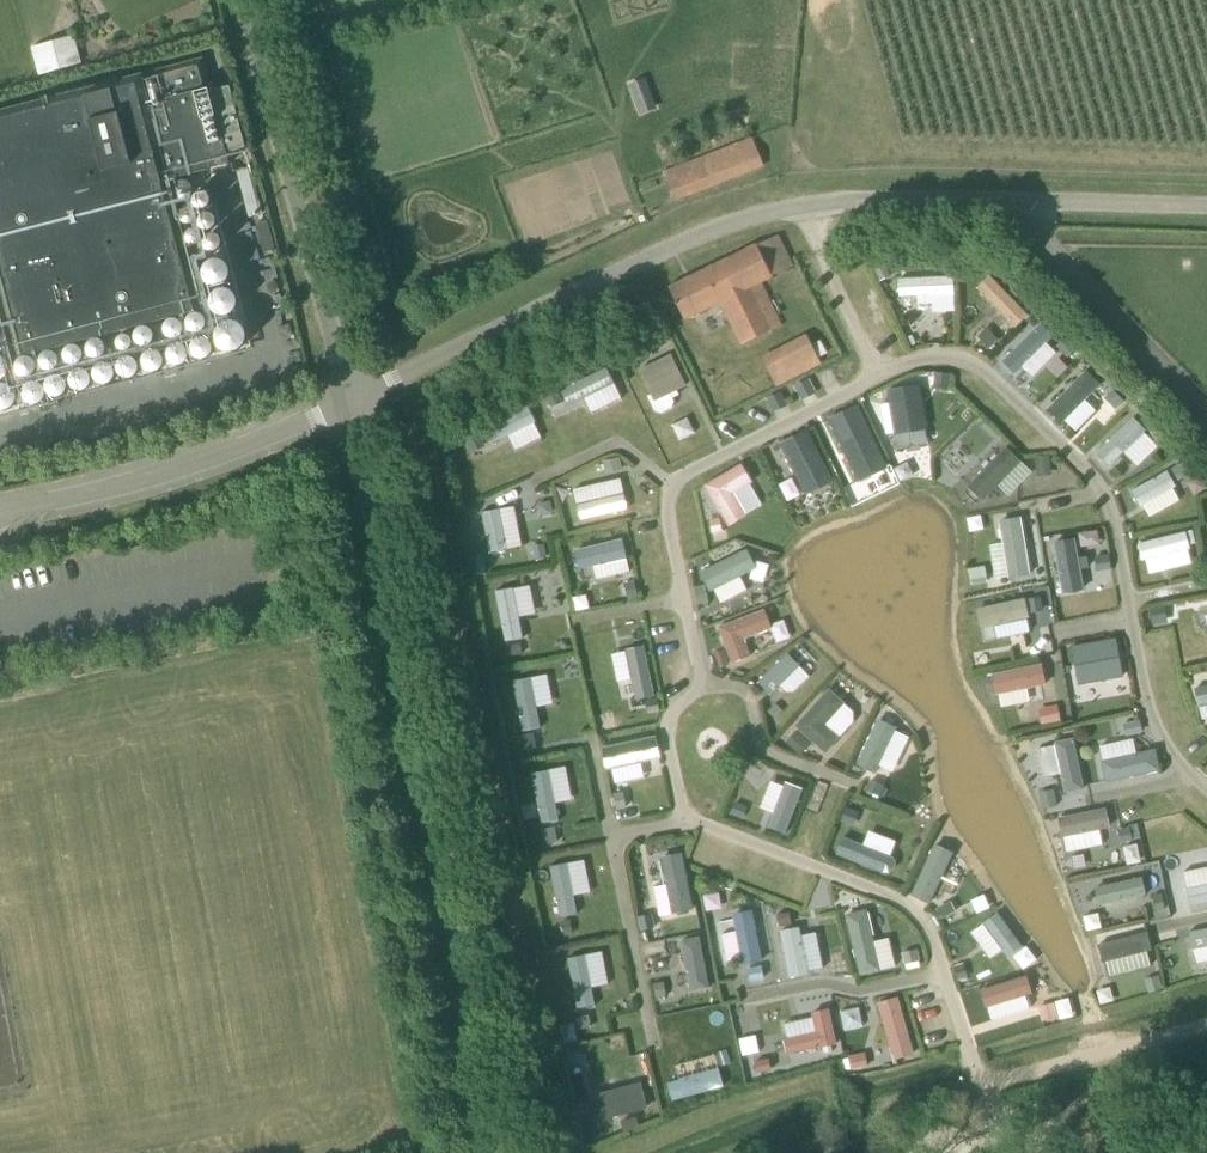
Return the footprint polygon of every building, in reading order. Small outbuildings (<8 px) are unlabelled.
[(33,68),(75,57),(69,33),(27,44),(33,68)] [(15,358),(204,309),(170,179),(229,164),(226,154),(245,149),(228,86),(210,90),(209,87),(205,88),(199,65),(146,79),(144,73),(0,111),(0,302),(15,358)] [(650,91),(633,97),(639,114),(657,108),(650,91)] [(676,202),(766,167),(753,136),(664,171),(676,202)] [(783,324),(762,282),(794,269),(778,235),(669,286),(685,319),(721,301),(743,344),(783,324)] [(995,330),(1006,320),(1013,326),(1027,313),(988,273),(973,288),(981,297),(972,306),(995,330)] [(897,311),(953,309),(952,274),(896,276),(897,311)] [(1056,352),(1043,341),(1051,332),(1037,319),(997,362),(1024,387),(1056,352)] [(777,387),(822,364),(807,333),(761,357),(777,387)] [(672,355),(641,371),(653,394),(656,401),(677,390),(688,385),(672,355)] [(1071,432),(1102,398),(1113,409),(1121,400),(1083,365),(1043,407),(1071,432)] [(584,406),(585,410),(619,398),(609,368),(543,390),(553,417),(584,406)] [(950,371),(934,370),(934,385),(949,386),(950,371)] [(795,386),(801,399),(816,392),(809,379),(795,386)] [(925,424),(919,424),(917,384),(885,386),(888,446),(926,444),(925,424)] [(787,404),(781,390),(767,397),(774,411),(787,404)] [(527,402),(478,425),(487,445),(537,422),(527,402)] [(821,417),(851,479),(884,464),(854,402),(821,417)] [(1130,415),(1088,454),(1101,468),(1120,451),(1134,467),(1158,445),(1130,415)] [(774,441),(800,494),(829,480),(804,427),(774,441)] [(978,500),(993,484),(1005,495),(1029,470),(1001,443),(962,485),(978,500)] [(1053,475),(1050,456),(1035,458),(1037,478),(1053,475)] [(722,527),(744,514),(730,491),(750,480),(738,461),(698,484),(722,527)] [(1130,486),(1142,517),(1179,503),(1167,471),(1130,486)] [(579,523),(627,509),(617,474),(568,489),(579,523)] [(480,508),(485,551),(518,547),(513,505),(480,508)] [(1022,516),(995,517),(996,542),(987,542),(988,583),(1025,582),(1022,516)] [(1046,544),(1101,534),(1097,516),(1043,526),(1046,544)] [(1186,545),(1195,543),(1192,528),(1136,540),(1143,573),(1190,564),(1186,545)] [(1081,537),(1082,554),(1103,552),(1102,535),(1081,537)] [(575,571),(590,568),(592,579),(628,572),(621,537),(570,548),(575,571)] [(744,592),(738,574),(753,569),(745,549),(697,566),(711,604),(744,592)] [(1105,577),(1051,589),(1055,608),(1109,597),(1105,577)] [(517,601),(533,598),(530,583),(492,589),(501,641),(523,638),(517,601)] [(992,637),(1026,633),(1022,599),(970,605),(973,627),(990,625),(992,637)] [(1153,623),(1168,621),(1166,605),(1150,607),(1153,623)] [(724,661),(747,655),(742,634),(766,628),(762,610),(715,621),(724,661)] [(1022,635),(1025,649),(1039,646),(1036,632),(1022,635)] [(1061,658),(1065,676),(1120,665),(1116,646),(1061,658)] [(753,680),(772,702),(806,673),(788,651),(753,680)] [(991,706),(1024,703),(1023,685),(1043,683),(1041,664),(988,669),(991,706)] [(542,726),(537,705),(551,702),(545,672),(510,679),(521,730),(542,726)] [(1190,690),(1198,721),(1206,719),(1206,685),(1190,690)] [(1044,708),(1047,724),(1062,720),(1058,705),(1044,708)] [(876,719),(853,761),(885,778),(908,735),(876,719)] [(785,741),(800,754),(811,742),(796,729),(785,741)] [(1076,738),(1035,744),(1040,776),(1055,774),(1057,791),(1083,787),(1076,738)] [(1153,748),(1133,751),(1131,738),(1096,742),(1101,779),(1156,771),(1153,748)] [(620,777),(622,791),(658,785),(652,752),(608,760),(611,779),(620,777)] [(555,802),(571,798),(562,764),(527,773),(540,823),(559,818),(555,802)] [(786,836),(803,790),(766,777),(756,806),(767,811),(762,827),(786,836)] [(886,786),(872,781),(870,786),(867,785),(864,792),(866,793),(866,794),(880,800),(886,786)] [(664,804),(660,786),(643,790),(647,807),(664,804)] [(1058,806),(1055,790),(1039,793),(1042,809),(1058,806)] [(1096,827),(1106,825),(1103,807),(1053,816),(1059,852),(1099,845),(1096,827)] [(863,829),(857,842),(837,834),(829,853),(884,874),(896,842),(863,829)] [(930,843),(906,895),(925,904),(932,890),(946,897),(959,869),(944,863),(949,852),(930,843)] [(1120,845),(1123,864),(1137,862),(1134,843),(1120,845)] [(654,915),(690,909),(681,851),(655,855),(660,883),(649,885),(654,915)] [(577,911),(573,895),(589,891),(580,857),(545,866),(558,916),(577,911)] [(1177,871),(1187,907),(1206,902),(1206,863),(1177,871)] [(1143,865),(1072,878),(1081,929),(1097,927),(1093,905),(1148,896),(1143,865)] [(839,914),(856,976),(893,965),(885,936),(872,939),(863,908),(839,914)] [(732,931),(718,932),(721,964),(759,960),(753,909),(730,911),(732,931)] [(996,910),(966,931),(990,963),(1019,942),(996,910)] [(1143,922),(1095,933),(1105,976),(1153,965),(1143,922)] [(779,974),(801,974),(802,927),(781,926),(779,974)] [(1191,963),(1206,960),(1206,926),(1184,931),(1191,963)] [(703,936),(664,938),(665,966),(675,965),(677,992),(706,990),(703,936)] [(595,1004),(591,986),(606,983),(598,949),(563,957),(575,1009),(595,1004)] [(1164,988),(1158,974),(1144,979),(1150,994),(1164,988)] [(1021,976),(975,988),(983,1020),(1029,1007),(1021,976)] [(895,1059),(915,1054),(898,996),(879,1002),(895,1059)] [(1057,1015),(1053,1000),(1038,1004),(1042,1018),(1057,1015)] [(836,1010),(841,1031),(862,1025),(857,1005),(836,1010)] [(776,1037),(780,1056),(831,1044),(823,1007),(789,1015),(793,1033),(776,1037)] [(677,1034),(690,1085),(711,1080),(698,1029),(677,1034)] [(580,1045),(564,1048),(567,1064),(583,1061),(580,1045)] [(865,1052),(849,1056),(852,1069),(868,1066),(865,1052)] [(638,1079),(587,1094),(595,1121),(646,1106),(638,1079)]
